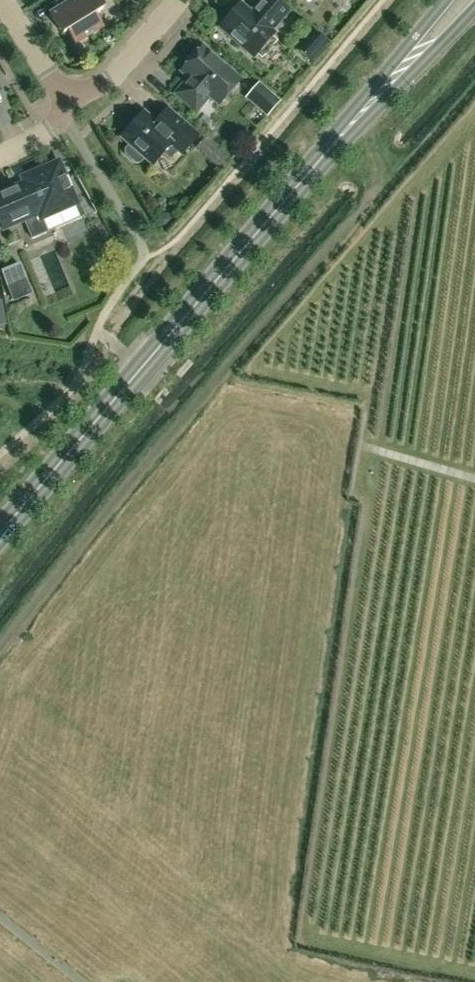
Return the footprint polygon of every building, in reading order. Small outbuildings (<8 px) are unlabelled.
[(102,28),(94,15),(103,9),(98,0),(54,0),(59,8),(50,14),(59,29),(64,25),(76,44),(102,28)] [(221,26),(219,27),(254,58),(257,54),(262,58),(276,41),(272,37),(275,33),(272,31),(289,11),(276,0),(261,0),(251,12),(240,3),(231,13),(228,10),(217,22),(221,26)] [(220,104),(240,81),(202,47),(182,70),(194,81),(190,86),(186,82),(176,94),(196,111),(210,95),(220,104)] [(280,100),(259,82),(245,98),(266,116),(280,100)] [(144,112),(122,137),(130,144),(125,150),(125,154),(136,163),(140,163),(145,157),(153,164),(164,152),(171,158),(184,143),(188,147),(198,135),(183,121),(167,108),(155,122),(144,112)] [(217,147),(205,137),(199,144),(211,155),(217,147)] [(58,164),(24,178),(26,184),(4,193),(10,208),(0,212),(0,224),(5,236),(27,227),(33,240),(48,233),(43,220),(76,206),(69,190),(73,189),(67,175),(64,177),(58,164)] [(1,271),(14,302),(33,294),(20,263),(1,271)]
